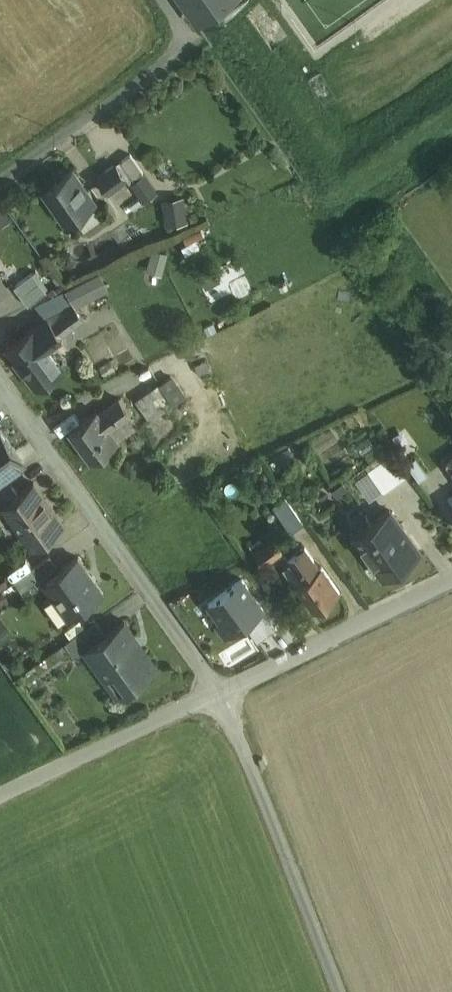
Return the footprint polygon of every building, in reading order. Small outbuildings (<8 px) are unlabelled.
[(200,21),(230,0),(185,0),(200,21)] [(120,165),(96,179),(106,194),(129,180),(120,165)] [(72,173),(41,192),(66,229),(96,210),(72,173)] [(129,185),(139,203),(154,195),(144,177),(129,185)] [(182,203),(168,204),(170,228),(184,226),(182,203)] [(13,221),(8,204),(0,206),(0,225),(13,221)] [(148,268),(165,273),(170,251),(154,247),(148,268)] [(39,269),(17,283),(29,303),(51,289),(39,269)] [(101,271),(36,303),(45,316),(73,302),(76,305),(109,288),(101,271)] [(45,316),(7,346),(36,387),(64,364),(50,344),(85,318),(76,305),(73,302),(45,316)] [(177,378),(136,402),(150,424),(190,399),(177,378)] [(132,421),(121,402),(73,433),(96,466),(116,453),(105,437),(132,421)] [(0,426),(0,485),(29,463),(1,426),(0,426)] [(392,453),(369,470),(384,489),(407,473),(392,453)] [(428,474),(417,457),(408,463),(420,480),(428,474)] [(36,482),(3,505),(32,545),(64,522),(36,482)] [(392,509),(356,535),(384,574),(420,549),(392,509)] [(268,535),(249,550),(266,571),(285,556),(268,535)] [(320,568),(305,547),(289,559),(304,580),(320,568)] [(54,555),(32,565),(38,577),(60,567),(54,555)] [(103,592),(78,557),(44,581),(68,617),(103,592)] [(341,593),(322,567),(320,568),(304,580),(296,586),(315,612),(341,593)] [(264,608),(243,578),(210,602),(223,620),(218,623),(227,635),(244,622),(254,615),(264,608)] [(278,627),(264,608),(254,615),(268,634),(278,627)] [(268,634),(254,615),(244,622),(258,642),(268,634)] [(79,649),(106,634),(98,620),(71,635),(79,649)] [(126,621),(85,650),(117,695),(158,665),(126,621)]
